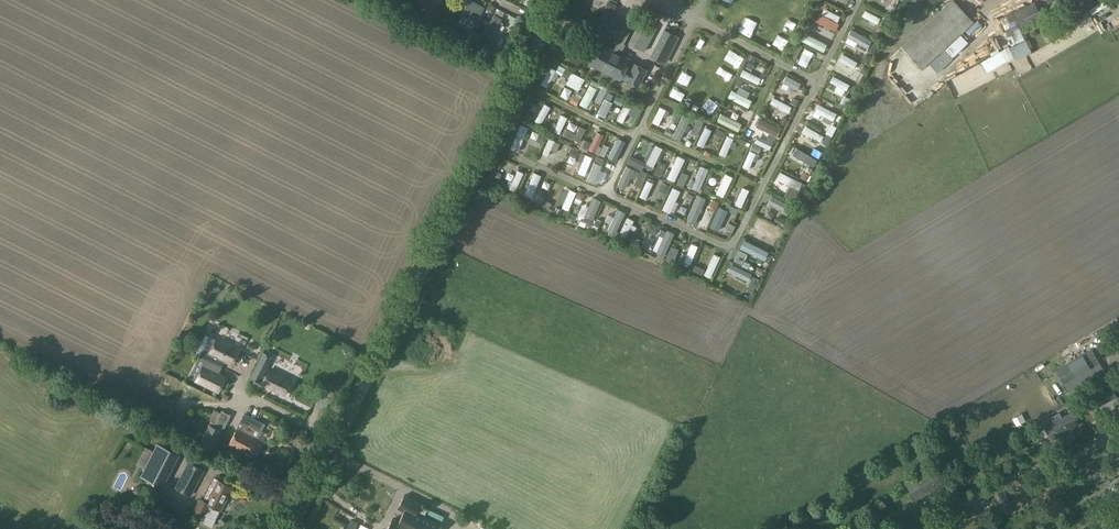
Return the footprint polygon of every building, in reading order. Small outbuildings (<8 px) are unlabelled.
[(481,15),(484,7),(470,0),(463,15),(471,19),(474,11),(481,15)] [(789,3),(785,0),(776,0),(772,5),(782,13),(789,3)] [(922,69),(973,22),(953,0),(952,0),(901,46),(922,69)] [(1012,12),(1012,13),(1007,16),(1010,22),(1015,20),(1019,28),(1041,18),(1034,1),(1012,12)] [(877,24),(880,18),(865,10),(862,16),(877,24)] [(617,38),(619,39),(624,30),(622,29),(625,22),(606,12),(596,30),(616,40),(617,38)] [(835,31),(839,24),(819,13),(815,20),(835,31)] [(500,29),(503,23),(500,21),(502,19),(495,15),(482,35),(489,39),(497,27),(500,29)] [(876,32),(879,26),(864,18),(861,24),(876,32)] [(644,52),(657,28),(639,19),(628,43),(644,52)] [(669,34),(670,32),(664,29),(651,56),(657,59),(658,57),(663,60),(674,37),(669,34)] [(867,47),(871,40),(852,29),(848,37),(867,47)] [(624,44),(629,32),(624,30),(619,39),(613,51),(600,44),(590,63),(619,79),(621,76),(626,79),(626,80),(638,86),(646,70),(634,64),(631,70),(625,67),(629,59),(620,54),(625,44),(624,44)] [(806,34),(802,41),(823,51),(826,45),(806,34)] [(976,74),(997,55),(985,42),(964,60),(976,74)] [(816,60),(819,54),(800,45),(797,51),(816,60)] [(807,64),(810,59),(801,54),(798,60),(807,64)] [(853,69),(857,62),(843,54),(839,60),(853,69)] [(838,69),(852,78),(857,72),(842,62),(838,69)] [(802,63),(800,69),(809,72),(811,66),(802,63)] [(550,67),(541,84),(547,87),(556,70),(550,67)] [(743,70),(741,76),(757,84),(760,78),(743,70)] [(798,89),(801,83),(786,75),(783,81),(798,89)] [(842,95),(845,89),(829,80),(826,86),(842,95)] [(575,93),(578,87),(569,81),(561,94),(567,97),(571,91),(575,93)] [(590,84),(581,100),(587,103),(595,87),(590,84)] [(703,84),(699,95),(704,97),(708,86),(703,84)] [(797,97),(800,92),(785,84),(782,90),(797,97)] [(603,98),(606,93),(601,90),(598,95),(603,98)] [(826,90),(824,96),(842,102),(844,96),(826,90)] [(608,93),(597,114),(604,118),(615,96),(608,93)] [(773,97),(771,103),(789,112),(791,107),(773,97)] [(623,123),(631,106),(625,103),(617,120),(623,123)] [(662,103),(652,123),(659,126),(660,124),(669,106),(662,103)] [(541,124),(551,107),(545,104),(535,120),(541,124)] [(829,122),(834,112),(819,104),(816,110),(823,114),(821,118),(829,122)] [(788,121),(791,115),(772,106),(769,113),(788,121)] [(722,114),(718,121),(738,131),(741,124),(722,114)] [(665,139),(673,117),(666,115),(658,136),(665,139)] [(760,118),(756,126),(769,133),(767,136),(775,140),(780,129),(760,118)] [(720,123),(717,130),(737,140),(740,132),(720,123)] [(682,124),(673,143),(680,147),(689,128),(682,124)] [(528,128),(521,125),(511,149),(518,153),(528,128)] [(579,142),(586,129),(580,126),(576,134),(566,129),(563,134),(573,139),(574,139),(579,142)] [(815,145),(821,135),(808,127),(804,133),(807,135),(805,139),(815,145)] [(733,148),(736,143),(732,141),(733,139),(727,136),(719,154),(725,157),(730,147),(733,148)] [(556,152),(560,144),(554,141),(555,140),(550,138),(543,153),(548,156),(551,150),(556,152)] [(702,154),(707,140),(702,138),(696,152),(702,154)] [(604,146),(601,153),(615,161),(624,144),(618,141),(613,150),(604,146)] [(639,157),(646,144),(641,141),(635,154),(639,157)] [(812,165),(816,159),(798,149),(795,155),(812,165)] [(586,173),(593,157),(586,154),(580,171),(586,173)] [(752,173),(759,158),(749,154),(742,169),(752,173)] [(667,170),(664,177),(674,181),(685,159),(678,156),(671,171),(667,170)] [(794,164),(811,174),(814,168),(797,158),(794,164)] [(596,179),(602,164),(595,161),(589,177),(596,179)] [(701,188),(709,170),(702,167),(698,178),(694,176),(691,182),(695,184),(695,185),(701,188)] [(631,179),(634,173),(626,169),(620,182),(625,185),(629,177),(631,179)] [(513,181),(509,189),(515,191),(523,173),(518,170),(517,171),(513,181)] [(541,177),(534,174),(525,196),(532,199),(541,177)] [(725,175),(716,195),(723,198),(732,179),(725,175)] [(670,213),(680,191),(673,188),(663,209),(670,213)] [(743,188),(736,205),(741,208),(749,191),(743,188)] [(583,212),(588,198),(582,196),(577,209),(583,212)] [(771,196),(768,202),(786,211),(789,206),(776,199),(771,196)] [(697,198),(689,216),(695,219),(703,201),(697,198)] [(561,218),(567,220),(574,203),(568,201),(561,218)] [(736,215),(739,209),(733,207),(730,212),(736,215)] [(718,212),(711,228),(718,231),(727,211),(720,208),(718,212)] [(602,209),(591,234),(598,238),(610,213),(602,209)] [(608,231),(615,234),(625,212),(618,209),(608,231)] [(634,231),(636,227),(632,224),(634,220),(628,217),(619,234),(625,237),(630,228),(634,231)] [(772,238),(777,230),(758,219),(755,225),(768,232),(766,235),(772,238)] [(666,232),(656,255),(663,258),(674,235),(666,232)] [(650,237),(643,255),(650,259),(658,241),(650,237)] [(759,260),(763,250),(744,241),(741,247),(753,253),(751,256),(759,260)] [(679,262),(689,266),(698,246),(692,244),(686,257),(682,255),(679,262)] [(700,282),(708,260),(701,257),(693,279),(700,282)] [(222,335),(234,340),(237,333),(225,328),(222,335)] [(217,339),(210,352),(210,353),(207,359),(222,367),(221,367),(225,360),(232,363),(239,350),(217,339)] [(246,348),(253,351),(256,345),(249,342),(246,348)] [(1064,382),(1098,362),(1091,349),(1056,370),(1064,382)] [(207,359),(203,366),(196,380),(218,391),(225,377),(218,374),(221,367),(222,367),(207,359)] [(1097,370),(1106,366),(1104,360),(1095,364),(1097,370)] [(269,369),(262,383),(284,394),(291,381),(269,369)] [(1100,390),(1084,399),(1090,411),(1107,402),(1100,390)] [(214,410),(208,424),(198,444),(211,451),(221,430),(223,427),(224,427),(231,415),(222,410),(221,412),(214,410)] [(1066,429),(1076,424),(1070,413),(1051,423),(1059,437),(1068,432),(1066,429)] [(257,437),(252,435),(256,427),(252,425),(255,419),(244,414),(241,420),(244,422),(241,429),(237,427),(229,445),(248,455),(257,437)] [(683,435),(687,425),(680,422),(676,432),(683,435)] [(195,446),(198,441),(192,438),(189,443),(195,446)] [(149,452),(141,449),(133,467),(143,471),(140,477),(149,481),(148,484),(165,492),(181,455),(175,452),(173,456),(152,447),(149,452)] [(899,475),(906,473),(901,457),(894,459),(899,475)] [(1100,464),(1095,464),(1095,457),(1085,457),(1085,474),(1100,474),(1100,464)] [(191,496),(205,469),(188,461),(175,487),(191,496)] [(881,469),(874,472),(882,489),(889,486),(881,469)] [(232,487),(215,478),(204,500),(200,498),(195,509),(205,515),(210,504),(221,509),(232,487)] [(1075,502),(1081,498),(1073,484),(1066,488),(1075,502)] [(1022,486),(1014,488),(1018,505),(1026,503),(1022,486)] [(849,490),(855,509),(861,507),(855,488),(849,490)] [(180,518),(186,508),(157,492),(151,503),(180,518)] [(421,503),(404,495),(398,508),(404,511),(399,522),(393,519),(387,528),(435,528),(438,522),(417,511),(421,503)] [(900,503),(885,510),(888,516),(903,508),(900,503)] [(1012,520),(1016,525),(1025,519),(1022,514),(1012,520)] [(809,528),(832,528),(826,516),(808,525),(809,528)] [(358,523),(350,519),(347,524),(345,523),(342,528),(357,528),(355,528),(358,523)]
